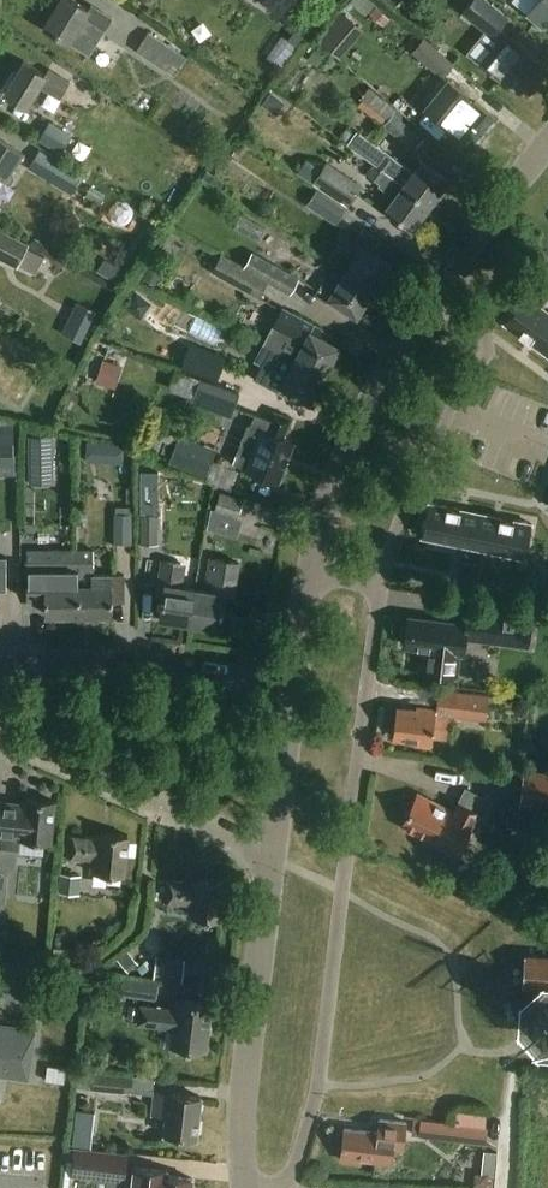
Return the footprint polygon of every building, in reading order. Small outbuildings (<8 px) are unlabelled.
[(105,33),(114,19),(93,6),(90,11),(73,0),(63,0),(46,27),(71,42),(88,53),(102,31),(105,33)] [(462,13),(493,38),(503,26),(510,17),(488,0),(472,0),(462,13)] [(529,11),(544,23),(547,19),(547,0),(538,0),(529,11)] [(347,3),(323,34),(348,53),(372,22),(347,3)] [(499,42),(484,60),(499,73),(504,76),(520,90),(542,63),(523,47),(524,45),(509,31),(503,26),(493,38),(499,42)] [(149,32),(136,51),(165,70),(172,60),(180,66),(186,57),(149,32)] [(423,36),(411,51),(443,77),(455,63),(423,36)] [(326,54),(315,47),(307,58),(318,65),(326,54)] [(47,75),(25,61),(5,92),(27,106),(40,86),(61,99),(71,83),(50,70),(47,75)] [(451,83),(428,112),(453,132),(454,131),(473,148),(497,119),(476,102),(457,87),(451,83)] [(272,91),(261,106),(271,112),(281,98),(272,91)] [(359,106),(382,123),(390,113),(367,95),(359,106)] [(414,151),(424,138),(401,120),(391,132),(414,151)] [(65,149),(72,136),(52,123),(44,136),(65,149)] [(347,144),(375,164),(375,163),(431,204),(449,180),(423,162),(415,172),(356,131),(347,144)] [(0,139),(0,179),(6,183),(24,154),(0,139)] [(49,157),(43,167),(57,174),(52,182),(71,194),(82,176),(49,157)] [(326,160),(312,181),(348,205),(362,184),(326,160)] [(375,163),(375,164),(368,174),(382,184),(379,187),(395,199),(388,209),(414,228),(431,204),(375,163)] [(205,170),(200,178),(210,183),(215,175),(205,170)] [(316,188),(305,204),(336,223),(346,208),(316,188)] [(176,217),(172,224),(185,231),(188,224),(176,217)] [(20,259),(28,243),(0,229),(0,250),(20,259)] [(356,256),(346,273),(374,289),(391,261),(372,249),(378,239),(364,230),(350,252),(356,256)] [(242,268),(267,282),(290,294),(300,277),(252,251),(242,268)] [(267,282),(242,268),(220,256),(211,272),(258,298),(267,282)] [(104,274),(105,275),(118,283),(123,273),(111,265),(110,265),(104,274)] [(374,289),(346,273),(337,288),(324,280),(316,294),(334,305),(337,300),(359,314),(374,289)] [(513,326),(547,353),(547,352),(547,304),(537,295),(513,326)] [(267,343),(296,358),(326,374),(340,347),(321,337),(324,330),(285,309),(274,328),(267,343)] [(78,323),(72,321),(66,335),(81,342),(88,329),(88,328),(78,323)] [(261,364),(254,378),(296,400),(299,396),(311,402),(326,374),(296,358),(267,343),(257,362),(261,364)] [(217,381),(225,363),(190,348),(182,367),(217,381)] [(96,381),(115,388),(123,365),(104,359),(96,381)] [(194,375),(188,391),(234,407),(239,392),(194,375)] [(235,466),(250,471),(257,474),(258,479),(266,482),(272,479),(279,482),(293,443),(284,439),(291,419),(276,414),(273,422),(254,415),(235,466)] [(14,423),(0,423),(0,452),(14,452),(14,423)] [(29,436),(30,482),(54,482),(53,435),(29,436)] [(179,435),(169,463),(206,476),(216,448),(179,435)] [(89,441),(88,453),(107,455),(108,442),(89,441)] [(239,518),(244,500),(221,493),(216,511),(239,518)] [(428,502),(421,536),(429,538),(436,539),(473,547),(480,513),(445,506),(428,502)] [(114,513),(114,543),(132,545),(132,513),(114,513)] [(480,513),(473,547),(524,557),(531,523),(480,513)] [(159,545),(159,514),(141,514),(141,544),(159,545)] [(81,614),(79,551),(28,552),(28,589),(46,589),(46,614),(81,614)] [(93,585),(86,585),(86,572),(92,572),(92,551),(79,551),(81,614),(114,613),(114,601),(125,601),(125,575),(92,575),(93,585)] [(197,590),(192,622),(222,627),(226,596),(235,597),(240,563),(212,559),(209,581),(214,581),(212,592),(197,590)] [(460,560),(457,574),(467,576),(470,562),(460,560)] [(158,598),(165,599),(162,617),(192,622),(197,590),(180,587),(183,565),(163,561),(158,598)] [(470,562),(467,576),(476,578),(479,564),(470,562)] [(547,573),(547,568),(536,562),(532,573),(545,579),(547,573)] [(405,630),(403,642),(407,642),(406,646),(429,649),(426,673),(458,677),(461,653),(465,653),(466,640),(515,646),(529,647),(533,615),(519,613),(470,607),(468,626),(409,619),(408,630),(405,630)] [(490,695),(440,689),(437,711),(419,708),(418,712),(399,709),(396,738),(417,740),(416,743),(433,745),(434,737),(454,739),(457,718),(486,721),(490,695)] [(547,768),(547,748),(533,745),(530,765),(547,768)] [(520,808),(547,811),(547,773),(525,770),(520,808)] [(494,805),(468,791),(456,813),(420,794),(402,827),(459,858),(482,815),(487,818),(494,805)] [(17,849),(18,839),(51,842),(55,801),(27,799),(27,805),(0,802),(0,848),(17,849)] [(129,835),(101,833),(101,839),(70,836),(68,859),(92,861),(91,873),(125,876),(129,835)] [(60,874),(58,893),(79,895),(81,875),(60,874)] [(226,882),(198,879),(197,885),(168,882),(165,904),(190,906),(189,918),(222,921),(226,882)] [(53,948),(53,964),(68,964),(68,949),(53,948)] [(127,951),(116,960),(127,973),(138,965),(127,951)] [(524,954),(522,985),(547,987),(547,955),(524,954)] [(160,955),(159,964),(157,979),(182,982),(184,967),(185,958),(160,955)] [(156,1000),(158,982),(124,976),(121,995),(156,1000)] [(545,992),(531,1005),(529,1023),(543,1038),(547,1038),(547,992),(545,992)] [(214,1003),(178,998),(177,1009),(142,1004),(140,1023),(175,1027),(172,1047),(208,1051),(214,1003)] [(0,1027),(0,1074),(30,1078),(36,1033),(0,1027)] [(48,1065),(45,1080),(64,1083),(67,1068),(48,1065)] [(133,1077),(109,1075),(79,1072),(78,1087),(131,1093),(133,1077)] [(203,1097),(157,1092),(154,1115),(169,1117),(167,1134),(199,1138),(203,1097)] [(463,1142),(465,1125),(421,1119),(419,1136),(463,1142)] [(406,1123),(398,1122),(382,1120),(381,1132),(346,1128),(342,1159),(363,1161),(364,1157),(394,1161),(395,1148),(403,1149),(406,1123)] [(75,1134),(74,1146),(91,1147),(93,1136),(75,1134)] [(73,1149),(70,1177),(125,1184),(128,1156),(73,1149)] [(194,1178),(169,1175),(169,1171),(132,1167),(130,1187),(193,1187),(194,1178)] [(489,1174),(488,1174),(482,1173),(475,1179),(474,1186),(487,1187),(488,1187),(489,1174)]
